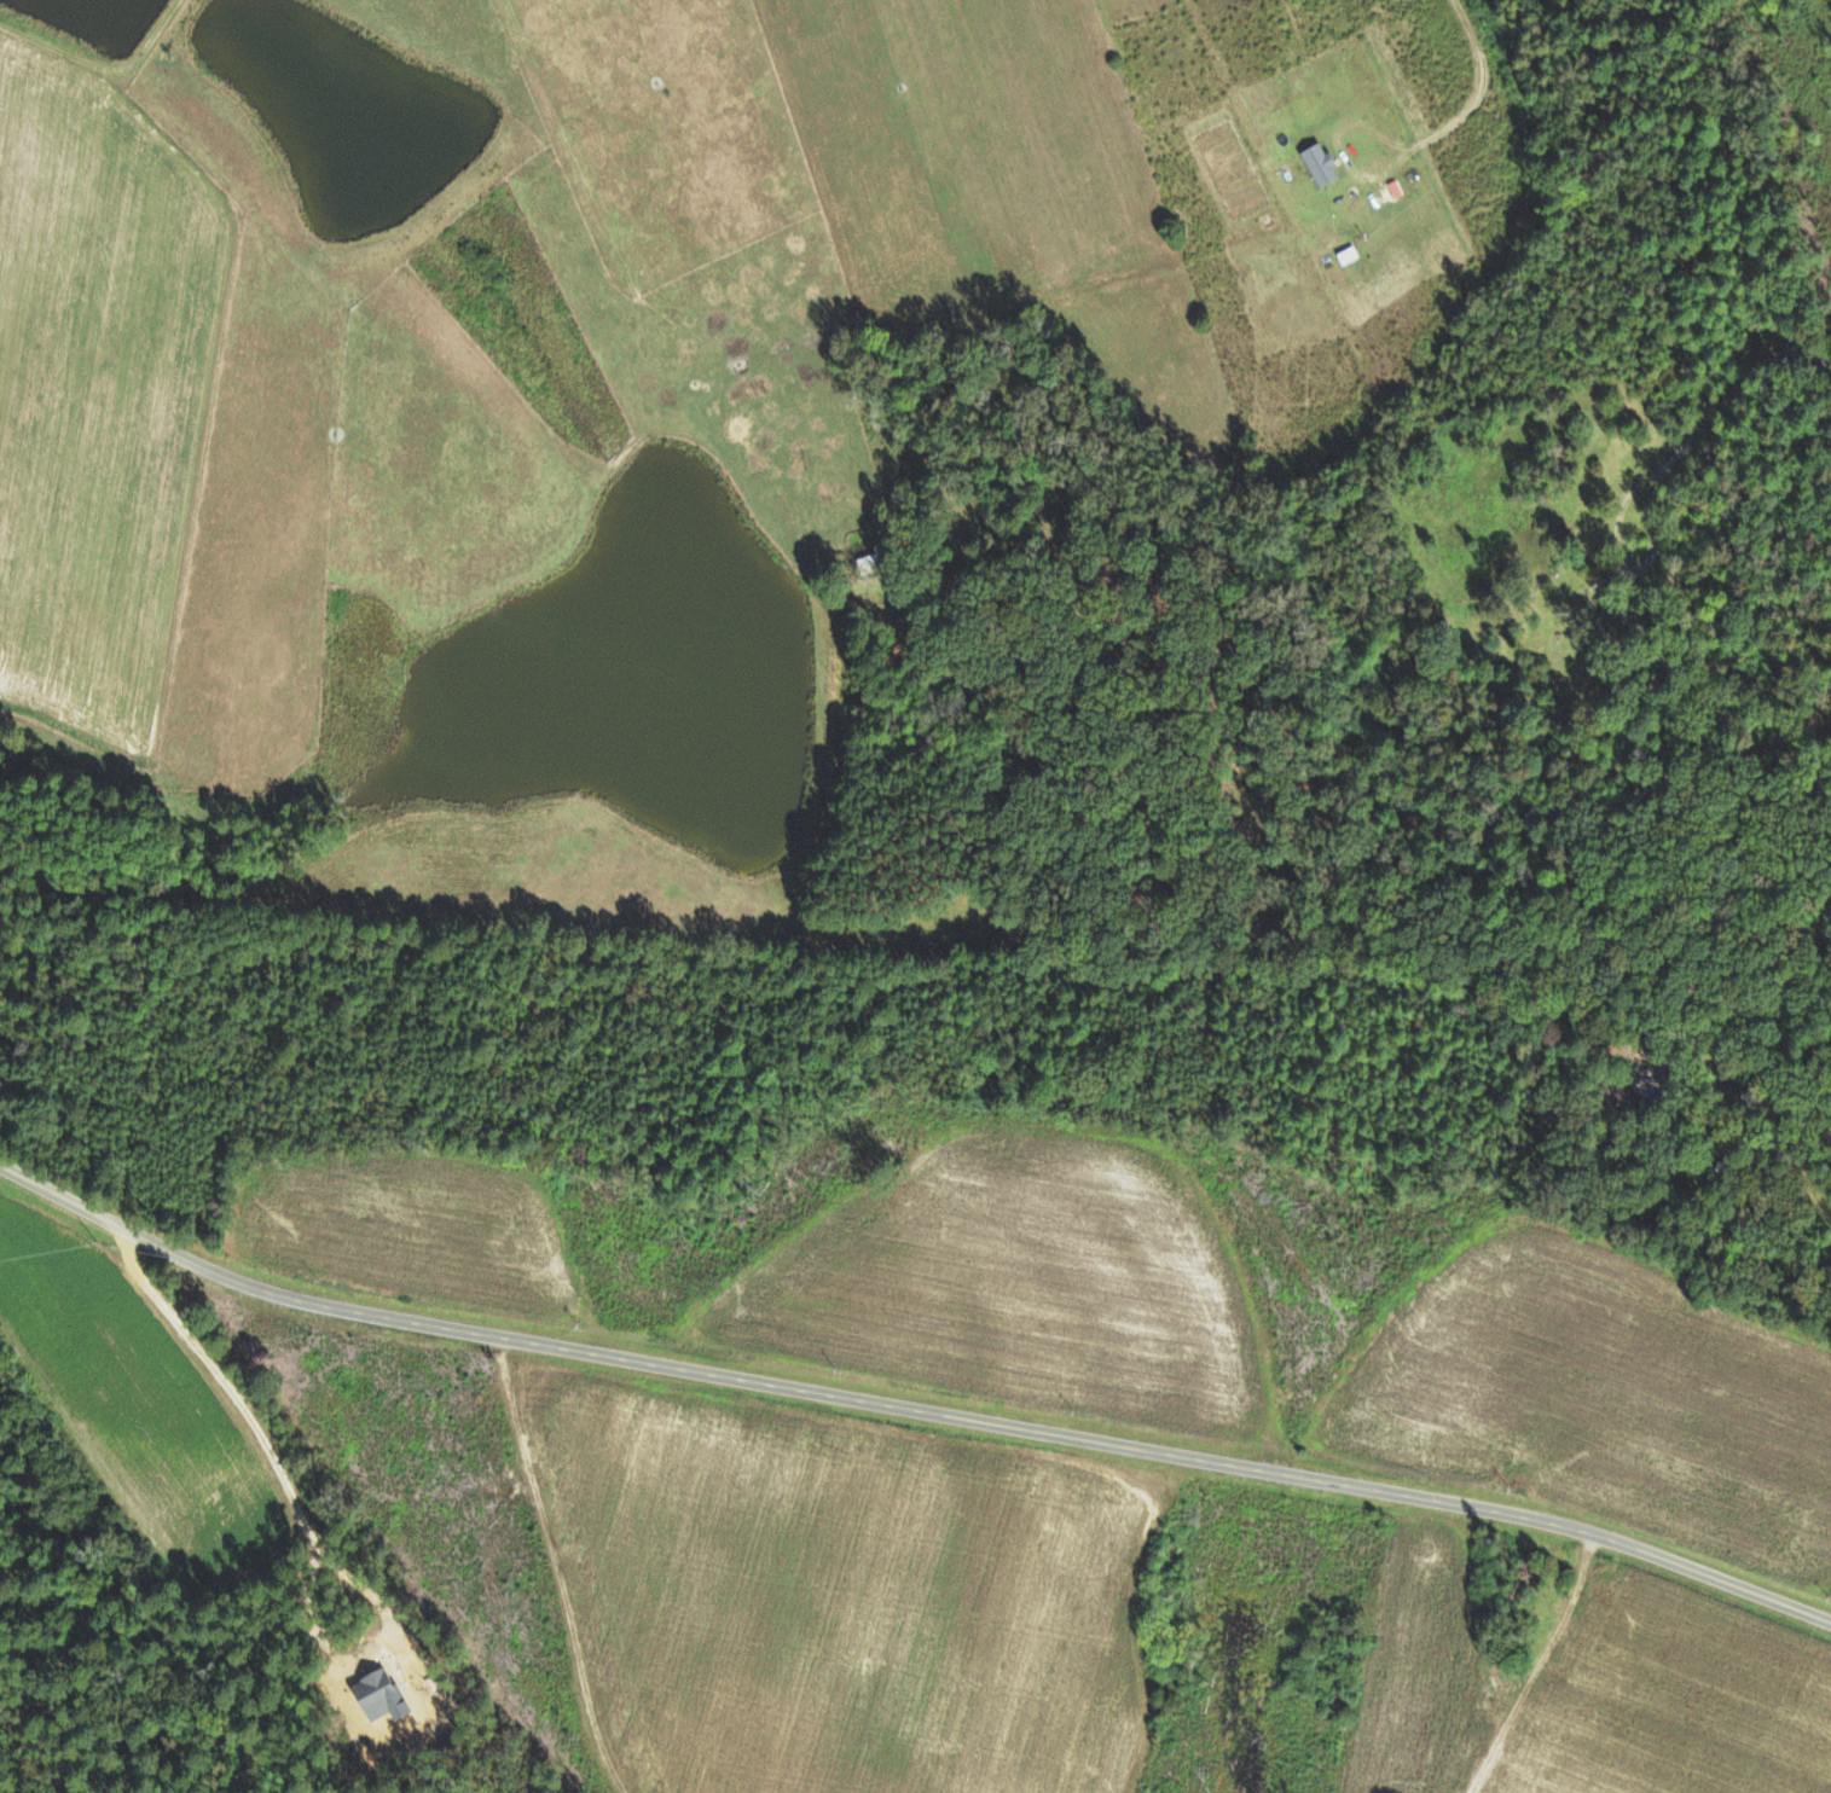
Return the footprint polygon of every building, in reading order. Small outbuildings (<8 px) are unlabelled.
[(1337,178),(1320,142),(1299,152),(1316,188),(1337,178)]
